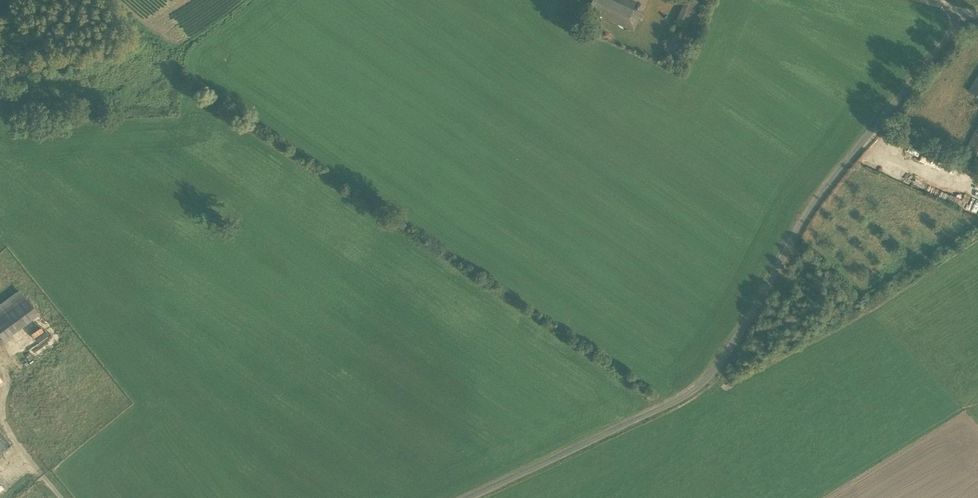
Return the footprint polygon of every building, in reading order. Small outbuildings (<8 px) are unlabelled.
[(588,11),(633,32),(641,14),(633,11),(637,2),(633,0),(592,0),(588,11)] [(659,61),(658,63),(662,65),(663,63),(664,63),(667,57),(660,54),(658,61),(659,61)] [(968,92),(977,98),(977,76),(968,92)] [(39,314),(21,289),(0,305),(0,337),(3,341),(39,314)] [(7,450),(11,447),(0,432),(0,456),(7,450)]
